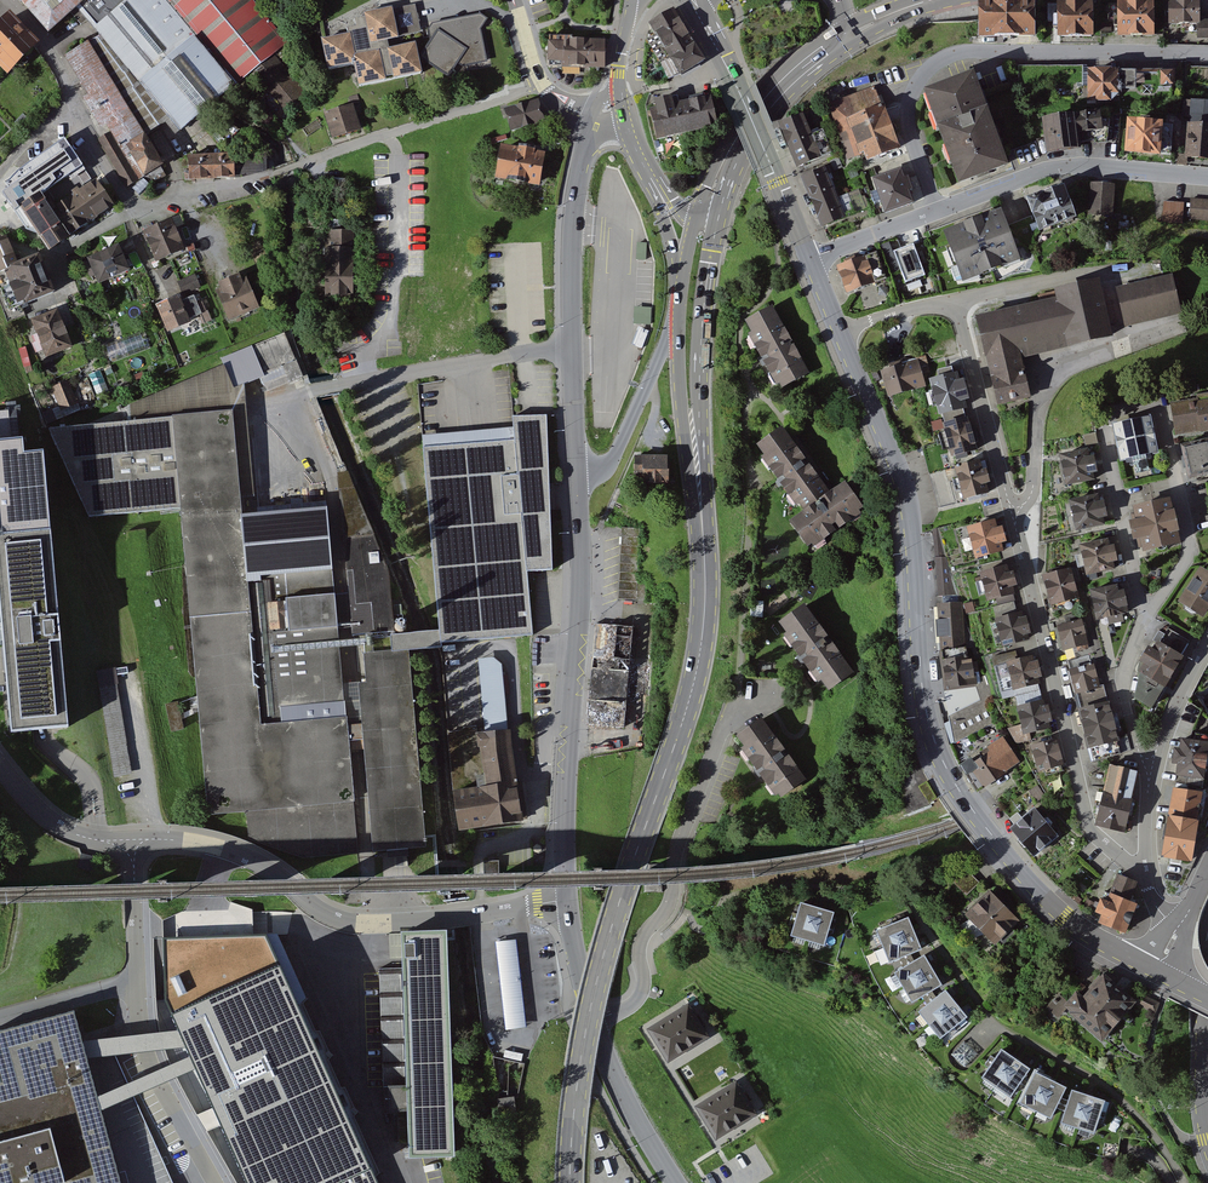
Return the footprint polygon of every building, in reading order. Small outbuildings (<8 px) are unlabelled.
[(48,25),(78,1),(180,125),(280,44),(244,0),(28,0),(48,25)] [(347,33),(323,39),(330,70),(356,64),(361,87),(422,72),(414,41),(389,47),(387,40),(420,32),(413,1),(364,13),(364,16),(354,19),(355,26),(346,28),(347,33)] [(1173,1),(1173,28),(1200,29),(1200,38),(1207,38),(1207,21),(1206,21),(1206,2),(1173,1)] [(1045,5),(988,4),(988,40),(1045,41),(1045,5)] [(1160,4),(1124,5),(1124,38),(1161,38),(1160,4)] [(1100,5),(1064,5),(1064,37),(1099,38),(1100,5)] [(674,7),(650,23),(681,74),(706,59),(674,7)] [(10,11),(0,21),(0,67),(7,75),(41,42),(10,11)] [(480,13),(432,23),(428,28),(430,41),(420,57),(448,77),(458,64),(464,67),(488,61),(481,28),(488,18),(480,13)] [(571,41),(549,41),(549,61),(564,61),(564,67),(604,68),(604,38),(571,38),(571,41)] [(1124,71),(1092,70),(1092,97),(1124,97),(1124,71)] [(1177,73),(1164,72),(1163,85),(1176,86),(1177,73)] [(984,76),(932,95),(967,188),(1019,169),(984,76)] [(880,86),(830,105),(851,161),(868,155),(872,166),(905,154),(880,86)] [(711,96),(680,102),(686,132),(717,126),(711,96)] [(537,102),(506,111),(511,130),(543,121),(537,102)] [(680,102),(651,108),(657,138),(686,132),(680,102)] [(352,103),(323,112),(332,140),(361,131),(352,103)] [(1106,113),(1048,121),(1053,156),(1086,151),(1083,134),(1109,131),(1106,113)] [(808,115),(783,126),(802,170),(837,156),(827,132),(817,136),(808,115)] [(1171,125),(1136,122),(1133,155),(1168,158),(1171,125)] [(1195,125),(1191,161),(1207,163),(1207,126),(1195,125)] [(52,248),(112,206),(93,178),(54,205),(44,190),(83,164),(65,139),(5,181),(52,248)] [(520,152),(503,149),(498,177),(537,183),(542,156),(532,154),(532,150),(521,148),(520,152)] [(238,155),(191,158),(193,183),(239,180),(238,155)] [(829,169),(805,178),(825,229),(850,219),(829,169)] [(908,172),(878,182),(891,217),(920,206),(908,172)] [(1119,186),(1093,183),(1089,216),(1115,218),(1119,186)] [(1071,188),(1034,202),(1047,233),(1084,219),(1071,188)] [(1192,197),(1190,220),(1207,222),(1207,198),(1192,197)] [(1165,200),(1163,221),(1184,223),(1186,202),(1165,200)] [(1006,211),(948,233),(967,283),(1025,261),(1006,211)] [(176,220),(144,234),(158,263),(189,250),(176,220)] [(354,232),(326,231),(325,296),(353,297),(354,232)] [(22,307),(58,294),(44,255),(21,264),(11,237),(0,242),(0,272),(2,276),(9,273),(22,307)] [(913,244),(893,251),(905,282),(925,275),(913,244)] [(123,248),(92,260),(102,286),(133,273),(123,248)] [(869,258),(839,269),(850,297),(879,286),(869,258)] [(194,275),(178,281),(183,294),(199,288),(194,275)] [(223,291),(218,293),(231,325),(264,311),(250,278),(245,281),(243,276),(221,286),(223,291)] [(1173,277),(1118,291),(1127,327),(1182,314),(1173,277)] [(1060,297),(980,315),(999,401),(1028,394),(1018,351),(1110,331),(1098,279),(1058,288),(1060,297)] [(183,299),(158,310),(170,335),(194,325),(191,320),(203,315),(195,298),(184,302),(183,299)] [(780,387),(808,373),(773,305),(745,319),(780,387)] [(61,310),(32,321),(47,360),(76,349),(61,310)] [(284,333),(251,347),(263,377),(268,390),(302,377),(284,333)] [(124,338),(107,343),(112,361),(130,355),(124,338)] [(222,359),(224,365),(234,389),(263,377),(251,347),(222,359)] [(917,360),(877,371),(886,399),(926,388),(917,360)] [(129,422),(49,429),(89,517),(181,509),(209,813),(247,810),(250,839),(303,857),(357,851),(346,718),(260,726),(247,582),(241,516),(231,413),(234,389),(224,365),(127,407),(129,422)] [(961,372),(931,380),(940,413),(969,406),(961,372)] [(71,385),(54,392),(62,410),(79,403),(71,385)] [(1171,402),(1176,433),(1200,429),(1201,431),(1207,430),(1207,392),(1198,394),(1198,397),(1171,402)] [(1149,416),(1115,423),(1122,457),(1156,450),(1149,416)] [(971,417),(943,425),(952,458),(980,451),(971,417)] [(424,455),(441,654),(513,647),(533,642),(527,578),(552,576),(547,422),(513,423),(513,434),(514,447),(424,455)] [(826,488),(781,425),(752,445),(798,508),(826,488)] [(1183,442),(1190,474),(1207,471),(1207,437),(1183,442)] [(1089,446),(1061,452),(1068,482),(1095,475),(1094,469),(1099,467),(1096,450),(1090,451),(1089,446)] [(667,458),(635,458),(635,474),(642,474),(642,483),(667,483),(667,458)] [(50,546),(43,477),(25,478),(25,459),(0,461),(0,551),(50,546)] [(981,460),(954,468),(964,501),(991,493),(981,460)] [(353,636),(394,632),(389,572),(347,474),(339,474),(353,636)] [(843,483),(788,521),(808,551),(863,513),(843,483)] [(1099,491),(1071,498),(1078,527),(1105,521),(1104,514),(1109,513),(1106,496),(1100,497),(1099,491)] [(1168,498),(1135,505),(1145,547),(1178,540),(1168,498)] [(327,508),(241,516),(247,582),(260,581),(260,576),(325,570),(325,571),(332,570),(327,508)] [(998,521),(971,529),(981,560),(1007,552),(1005,545),(1013,543),(1007,526),(1000,529),(998,521)] [(1108,536),(1080,542),(1087,572),(1114,566),(1113,559),(1118,558),(1115,541),(1109,542),(1108,536)] [(0,559),(0,579),(14,746),(67,742),(51,555),(0,559)] [(1006,567),(981,574),(988,600),(996,598),(998,606),(1012,602),(1014,601),(1012,594),(1013,593),(1011,586),(1016,584),(1013,573),(1008,575),(1006,567)] [(1074,567),(1046,575),(1055,606),(1083,597),(1074,567)] [(1201,567),(1180,599),(1203,613),(1207,606),(1207,572),(1201,567)] [(247,582),(260,726),(346,718),(334,594),(327,595),(325,571),(325,570),(260,576),(260,581),(247,582)] [(1119,582),(1091,588),(1098,618),(1125,612),(1124,605),(1130,604),(1126,586),(1121,588),(1119,582)] [(998,606),(993,607),(1003,645),(1027,638),(1025,632),(1029,631),(1025,619),(1022,620),(1020,613),(1015,615),(1012,602),(998,606)] [(963,603),(939,605),(942,644),(966,642),(963,603)] [(976,603),(966,605),(968,614),(978,611),(976,603)] [(858,673),(802,604),(775,626),(831,695),(858,673)] [(1085,618),(1060,626),(1067,651),(1093,643),(1085,618)] [(1178,654),(1187,640),(1167,628),(1164,634),(1161,632),(1155,641),(1158,642),(1154,649),(1149,646),(1142,659),(1146,661),(1140,671),(1136,696),(1151,705),(1180,656),(1178,654)] [(626,736),(636,635),(598,631),(588,732),(626,736)] [(374,850),(424,846),(407,650),(418,649),(412,634),(390,635),(390,637),(363,640),(367,684),(360,685),(374,850)] [(1012,652),(992,657),(1003,698),(1016,695),(1039,689),(1036,676),(1040,675),(1035,656),(1014,661),(1012,652)] [(965,656),(946,659),(949,688),(975,685),(979,685),(978,680),(976,659),(965,660),(965,656)] [(486,733),(507,731),(501,664),(493,657),(480,659),(486,733)] [(1099,659),(1072,667),(1080,693),(1106,685),(1099,659)] [(116,667),(99,669),(114,775),(132,773),(116,667)] [(979,701),(950,716),(955,744),(998,719),(987,677),(978,680),(979,685),(975,685),(979,701)] [(1039,689),(1016,695),(1023,725),(1009,728),(1016,742),(1030,739),(1029,732),(1048,727),(1047,721),(1050,720),(1047,707),(1044,708),(1039,689)] [(184,725),(200,724),(198,699),(182,700),(184,725)] [(1116,700),(1084,708),(1095,747),(1126,739),(1116,700)] [(167,702),(171,730),(184,728),(180,701),(167,702)] [(805,778),(760,720),(733,740),(778,799),(805,778)] [(453,793),(459,828),(526,818),(523,800),(521,782),(515,783),(507,731),(486,733),(477,733),(477,736),(465,737),(465,730),(449,733),(455,793),(453,793)] [(1207,743),(1207,735),(1195,734),(1194,741),(1182,740),(1180,750),(1175,749),(1173,762),(1178,763),(1177,775),(1187,776),(1186,784),(1202,786),(1207,743)] [(970,758),(961,765),(976,790),(1018,761),(1003,738),(980,753),(983,757),(974,763),(970,758)] [(1055,740),(1033,746),(1039,769),(1044,768),(1045,774),(1060,770),(1059,764),(1061,763),(1055,740)] [(1138,772),(1110,765),(1096,825),(1124,832),(1131,802),(1138,772)] [(1201,793),(1174,788),(1169,816),(1196,821),(1201,793)] [(1034,811),(1013,829),(1034,853),(1055,836),(1048,827),(1051,824),(1046,818),(1043,821),(1034,811)] [(1196,821),(1169,816),(1168,825),(1165,824),(1162,839),(1165,840),(1162,856),(1190,860),(1196,821)] [(1102,914),(1099,922),(1119,930),(1120,933),(1127,930),(1126,926),(1135,903),(1131,902),(1128,901),(1136,882),(1118,875),(1107,902),(1104,901),(1101,900),(1097,911),(1102,914)] [(1024,919),(994,891),(972,914),(1002,943),(1024,919)] [(842,912),(809,902),(799,935),(832,945),(842,912)] [(913,917),(883,930),(897,963),(927,950),(913,917)] [(446,926),(400,928),(400,931),(389,932),(390,958),(402,958),(402,972),(379,972),(383,1086),(386,1086),(387,1109),(387,1112),(393,1112),(394,1125),(397,1125),(398,1143),(408,1143),(409,1155),(455,1153),(446,926)] [(267,935),(163,939),(165,1003),(246,1182),(377,1182),(267,935)] [(516,939),(496,941),(506,1030),(526,1027),(516,939)] [(928,955),(901,973),(921,1002),(948,984),(928,955)] [(1145,1001),(1112,973),(1092,995),(1086,990),(1075,1002),(1064,993),(1052,1007),(1065,1018),(1075,1007),(1112,1039),(1145,1001)] [(951,990),(926,1011),(949,1037),(974,1016),(951,990)] [(688,1005),(649,1029),(668,1060),(707,1036),(688,1005)] [(74,1007),(0,1028),(0,1182),(122,1182),(74,1007)] [(1037,1068),(1008,1049),(991,1077),(1019,1095),(1037,1068)] [(1074,1086),(1043,1072),(1029,1104),(1060,1117),(1074,1086)] [(755,1113),(736,1082),(697,1106),(716,1137),(755,1113)] [(1112,1100),(1078,1090),(1069,1122),(1103,1132),(1112,1100)]
